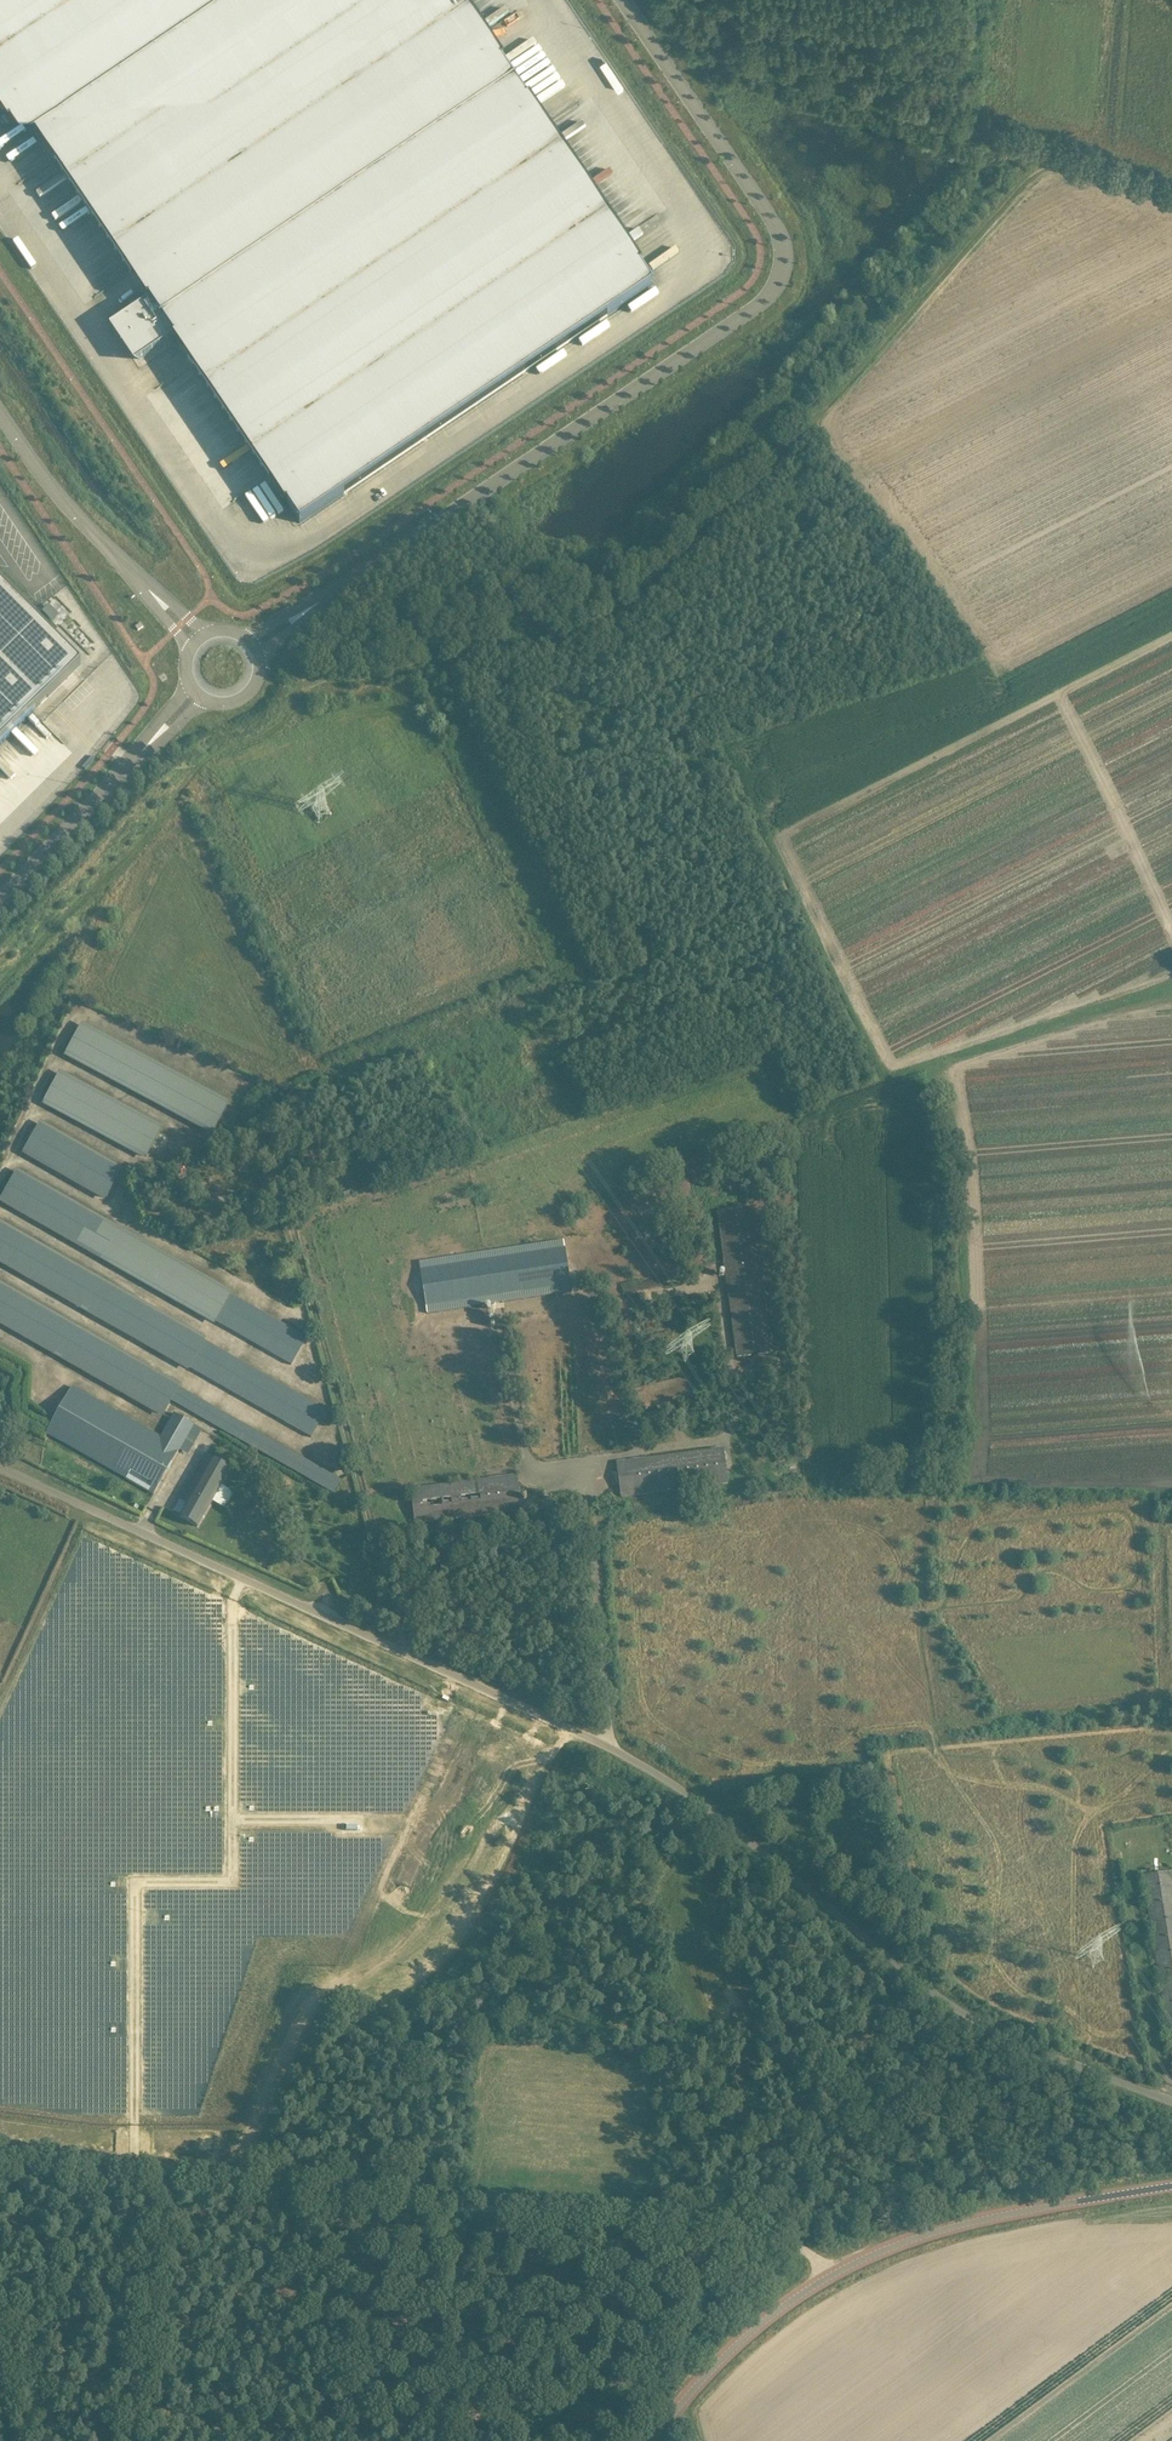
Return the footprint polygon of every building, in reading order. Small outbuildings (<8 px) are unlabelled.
[(8,91),(6,92),(9,97),(11,96),(24,114),(22,116),(24,115),(37,133),(35,135),(38,140),(40,138),(146,295),(144,297),(147,301),(148,302),(110,327),(134,364),(174,337),(175,338),(172,339),(176,344),(178,343),(284,500),(282,501),(285,506),(287,505),(300,524),(652,286),(639,267),(641,265),(638,260),(636,262),(530,105),(532,104),(529,99),(527,100),(501,62),(503,61),(500,56),(498,57),(460,0),(0,0),(0,79),(8,91)] [(91,655),(90,654),(88,655),(0,566),(0,746),(91,655)] [(234,1094),(79,1027),(64,1061),(219,1128),(234,1094)] [(148,1157),(165,1124),(60,1071),(43,1105),(148,1157)] [(121,1168),(40,1123),(26,1151),(107,1195),(121,1168)] [(338,1154),(340,1162),(358,1157),(355,1149),(338,1154)] [(301,1166),(293,1170),(297,1177),(305,1174),(301,1166)] [(117,1229),(17,1172),(1,1201),(102,1258),(117,1229)] [(258,1177),(264,1191),(275,1186),(268,1172),(258,1177)] [(716,1212),(736,1358),(773,1353),(753,1207),(716,1212)] [(0,1221),(0,1260),(82,1309),(99,1277),(0,1221)] [(565,1248),(420,1270),(425,1306),(570,1284),(565,1248)] [(204,1339),(105,1282),(88,1312),(188,1371),(204,1339)] [(0,1285),(0,1323),(54,1354),(71,1326),(0,1285)] [(162,1420),(179,1384),(79,1329),(63,1356),(162,1420)] [(693,1376),(683,1376),(684,1399),(693,1399),(693,1376)] [(154,1494),(160,1483),(194,1425),(174,1413),(161,1437),(72,1387),(46,1432),(154,1494)] [(723,1449),(711,1450),(617,1464),(621,1497),(728,1483),(723,1449)] [(206,1456),(187,1489),(181,1499),(188,1504),(181,1517),(198,1527),(204,1517),(230,1470),(206,1456)] [(522,1510),(520,1498),(517,1477),(411,1491),(415,1524),(522,1510)] [(1171,1871),(1143,1876),(1171,2055),(1171,1874),(1171,1871)]
